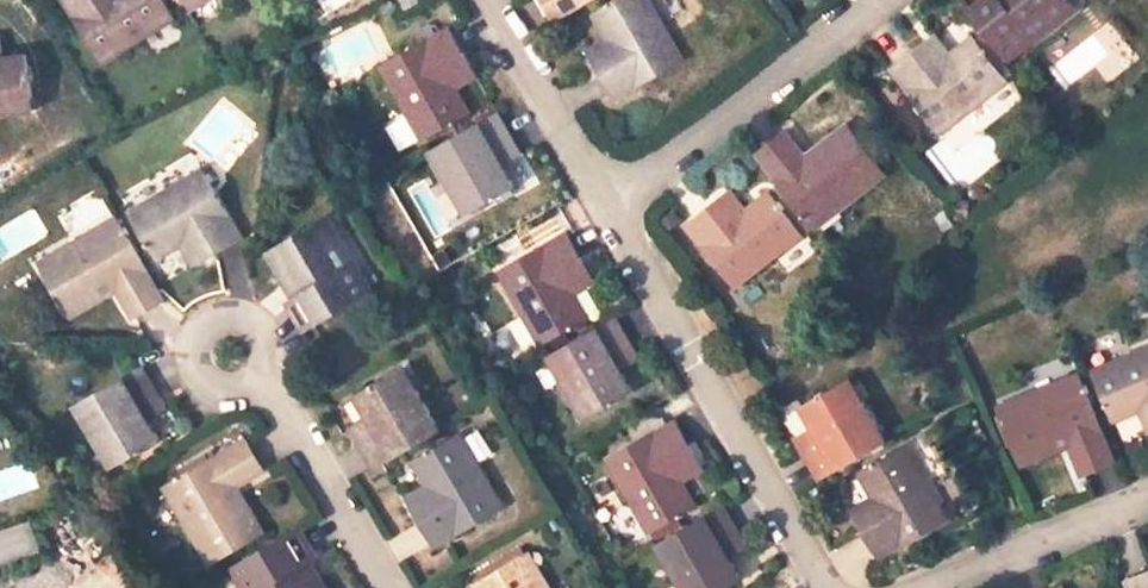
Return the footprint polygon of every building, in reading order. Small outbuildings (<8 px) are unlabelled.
[(104,63),(173,17),(162,0),(61,0),(104,63)] [(187,15),(209,0),(177,0),(187,15)] [(418,0),(397,0),(404,12),(420,3),(418,0)] [(554,24),(594,0),(541,0),(554,24)] [(612,51),(592,63),(613,100),(680,61),(647,0),(622,0),(592,16),(605,40),(612,51)] [(1061,0),(958,0),(1007,62),(1027,46),(1017,35),(1061,0)] [(1017,35),(1027,46),(1075,9),(1068,0),(1061,0),(1017,35)] [(448,32),(381,71),(420,141),(469,113),(456,90),(450,80),(469,69),(448,32)] [(926,45),(940,65),(950,58),(935,38),(926,45)] [(592,63),(612,51),(605,40),(586,51),(592,63)] [(972,42),(950,58),(940,65),(926,45),(894,72),(940,132),(1003,82),(972,42)] [(0,60),(0,117),(9,116),(7,102),(34,98),(28,56),(2,60),(0,60)] [(469,69),(450,80),(456,90),(475,80),(469,69)] [(34,98),(7,102),(9,116),(35,112),(34,98)] [(429,152),(452,193),(464,186),(477,210),(513,189),(498,163),(492,151),(511,141),(496,114),(429,152)] [(846,126),(805,158),(814,169),(855,137),(846,126)] [(755,158),(814,232),(885,175),(855,137),(814,169),(805,158),(786,134),(755,158)] [(511,141),(492,151),(498,163),(518,153),(511,141)] [(239,239),(201,172),(131,213),(158,260),(184,248),(193,242),(203,260),(239,239)] [(452,193),(465,217),(477,210),(464,186),(452,193)] [(722,201),(735,219),(745,211),(731,193),(722,201)] [(688,227),(736,288),(800,237),(767,196),(745,211),(735,219),(722,201),(688,227)] [(360,274),(328,218),(316,225),(349,281),(360,274)] [(66,307),(112,281),(117,292),(132,318),(161,299),(114,220),(40,264),(66,307)] [(276,249),(303,296),(293,302),(287,305),(303,332),(371,291),(360,274),(349,281),(316,225),(276,249)] [(566,237),(498,275),(539,348),(586,321),(572,296),(567,285),(587,274),(566,237)] [(203,260),(193,242),(184,248),(194,266),(203,260)] [(266,254),(293,302),(303,296),(276,249),(266,254)] [(587,274),(567,285),(572,296),(593,285),(587,274)] [(112,281),(66,307),(73,318),(117,292),(112,281)] [(613,319),(545,358),(569,400),(580,394),(593,416),(630,394),(617,372),(609,358),(629,347),(613,319)] [(629,347),(609,358),(617,372),(637,361),(629,347)] [(1092,373),(1113,424),(1141,413),(1147,410),(1147,350),(1092,373)] [(143,370),(76,408),(101,450),(113,444),(123,463),(158,442),(145,418),(139,406),(157,396),(143,370)] [(405,370),(395,376),(408,398),(418,392),(405,370)] [(371,420),(378,431),(358,443),(372,469),(440,429),(418,392),(408,398),(395,376),(359,398),(371,420)] [(1079,376),(995,411),(1015,458),(1065,437),(1070,447),(1082,477),(1115,462),(1079,376)] [(863,404),(850,382),(841,387),(854,409),(863,404)] [(820,483),(887,443),(863,404),(854,409),(841,387),(802,410),(815,431),(822,444),(804,455),(804,456),(820,483)] [(569,400),(582,422),(593,416),(580,394),(569,400)] [(157,396),(139,406),(145,418),(163,408),(157,396)] [(1120,421),(1125,441),(1143,436),(1137,416),(1120,421)] [(371,420),(351,432),(358,443),(378,431),(371,420)] [(605,464),(646,535),(693,508),(680,485),(673,473),(694,462),(673,425),(605,464)] [(804,455),(822,444),(815,431),(796,443),(804,455)] [(501,506),(460,437),(414,464),(428,487),(433,498),(415,509),(436,545),(501,506)] [(1020,469),(1070,447),(1065,437),(1015,458),(1020,469)] [(165,489),(208,563),(251,539),(226,494),(238,487),(263,473),(246,442),(165,489)] [(101,450),(113,470),(123,463),(113,444),(101,450)] [(946,519),(905,450),(860,477),(874,501),(879,512),(861,524),(881,559),(946,519)] [(694,462),(673,473),(680,485),(700,473),(694,462)] [(262,532),(238,487),(226,494),(251,539),(262,532)] [(428,487),(409,499),(415,508),(415,509),(433,498),(428,487)] [(861,524),(879,512),(874,501),(854,513),(861,524)] [(653,547),(675,586),(686,579),(691,587),(726,587),(738,582),(725,559),(718,546),(736,535),(721,507),(653,547)] [(232,568),(243,587),(256,579),(261,587),(314,587),(302,567),(311,561),(315,558),(298,528),(232,568)] [(736,535),(718,546),(725,559),(744,548),(736,535)] [(491,587),(549,587),(530,556),(487,580),(491,587)] [(314,587),(326,587),(311,561),(302,567),(314,587)] [(1126,587),(1147,587),(1147,573),(1123,583),(1126,587)] [(256,579),(243,587),(261,587),(256,579)] [(676,587),(691,587),(686,579),(675,586),(676,587)]
